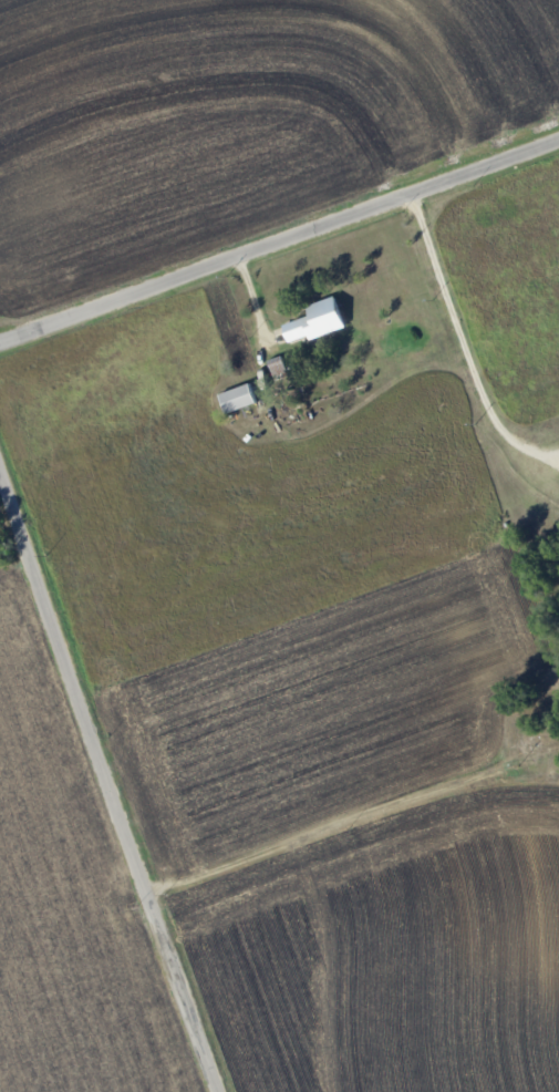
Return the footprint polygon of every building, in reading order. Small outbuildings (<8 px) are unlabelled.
[(345,328),(335,297),(307,305),(310,316),(282,324),(288,343),(308,336),(309,340),(345,328)] [(226,414),(257,403),(249,383),(219,395),(226,414)]
